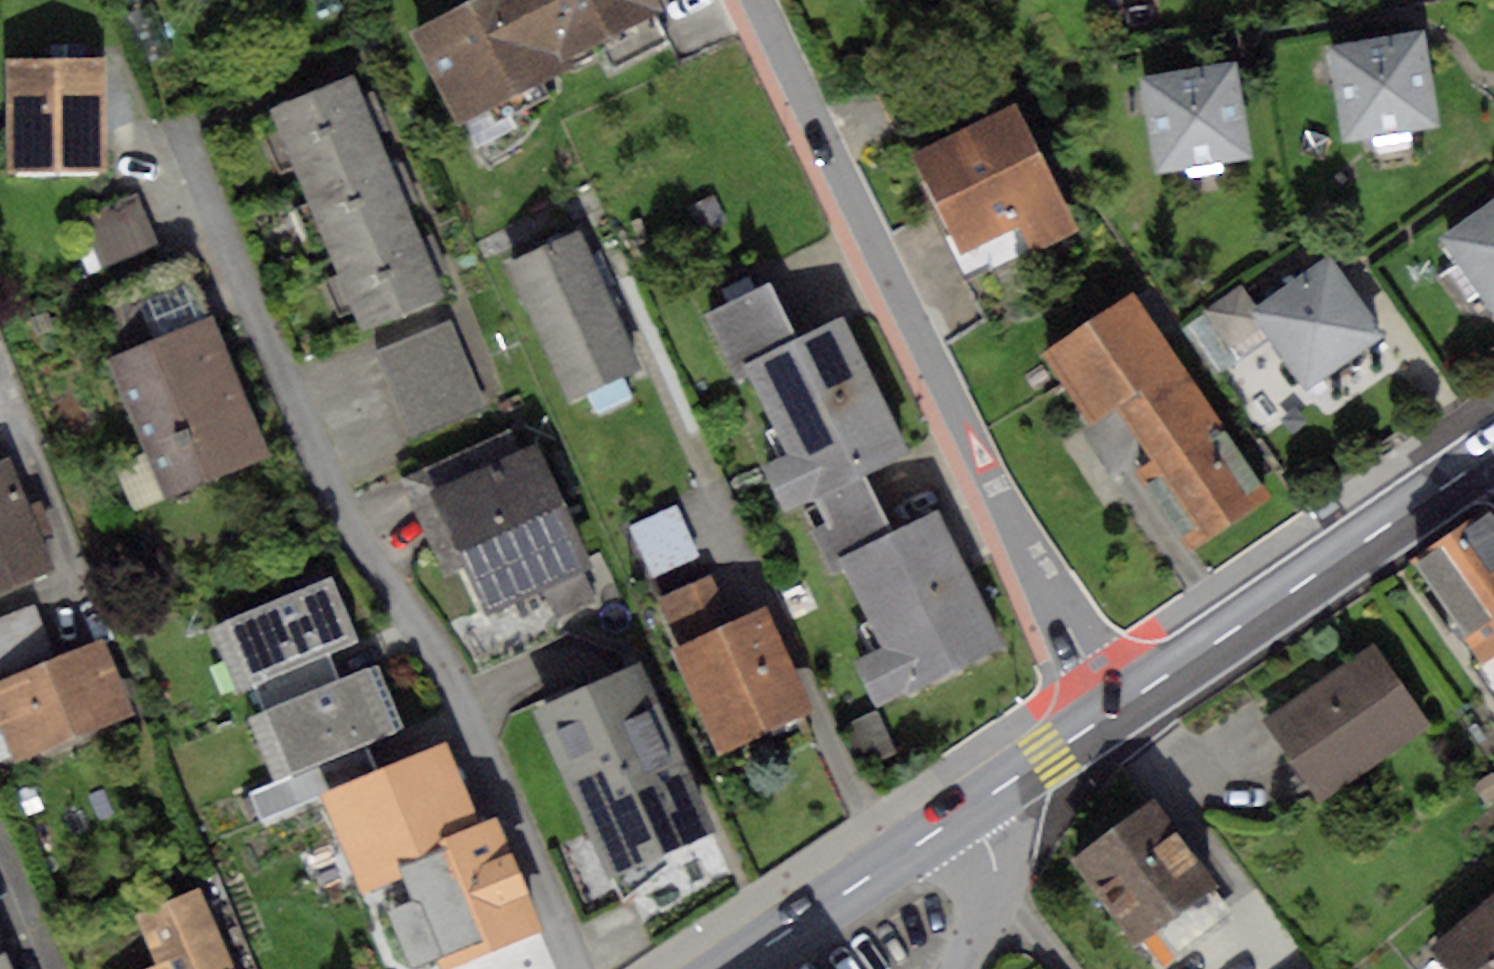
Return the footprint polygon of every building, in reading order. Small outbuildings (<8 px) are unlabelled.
[(408,32),(453,122),(661,21),(651,0),(473,0),(408,32)] [(1144,0),(1113,0),(1113,10),(1137,25),(1150,4),(1144,0)] [(1420,29),(1324,45),(1339,139),(1436,123),(1420,29)] [(1236,62),(1140,78),(1156,173),(1252,157),(1236,62)] [(107,64),(7,65),(8,176),(108,175),(107,64)] [(351,78),(271,113),(303,188),(384,153),(351,78)] [(1019,102),(910,157),(965,278),(1077,228),(1019,102)] [(384,153),(303,188),(333,257),(414,223),(384,153)] [(1437,236),(1493,317),(1493,316),(1493,197),(1437,236)] [(135,200),(82,222),(102,269),(154,247),(135,200)] [(414,223),(333,257),(364,330),(444,296),(414,223)] [(575,232),(504,265),(567,399),(638,366),(575,232)] [(1242,287),(1207,312),(1242,362),(1269,343),(1305,394),(1386,338),(1329,257),(1256,307),(1242,287)] [(103,305),(122,351),(212,314),(193,268),(103,305)] [(797,338),(770,281),(703,313),(730,370),(743,363),(797,338)] [(1132,297),(1044,357),(1089,422),(1117,403),(1153,456),(1132,471),(1187,551),(1268,495),(1132,297)] [(122,351),(105,358),(162,498),(269,454),(212,314),(122,351)] [(908,450),(845,315),(797,338),(743,363),(786,453),(760,466),(781,510),(814,494),(863,471),(908,450)] [(452,323),(378,351),(412,440),(486,411),(452,323)] [(536,437),(423,486),(476,608),(542,580),(557,615),(605,594),(536,437)] [(0,465),(0,594),(51,574),(7,462),(0,465)] [(842,554),(891,529),(863,471),(814,494),(827,522),(812,529),(827,560),(842,554)] [(677,505),(630,526),(653,577),(700,556),(677,505)] [(891,529),(842,554),(886,644),(854,660),(878,709),(1006,646),(937,507),(891,529)] [(1411,562),(1478,664),(1493,653),(1493,516),(1490,510),(1411,562)] [(330,576),(227,619),(253,683),(327,653),(357,640),(330,576)] [(680,645),(665,651),(713,756),(811,711),(764,607),(730,623),(710,578),(660,600),(680,645)] [(55,661),(33,606),(0,619),(0,683),(55,661)] [(16,761),(132,714),(103,642),(55,661),(0,683),(0,727),(2,726),(16,761)] [(1372,646),(1265,720),(1320,801),(1428,727),(1372,646)] [(327,653),(253,683),(265,711),(339,681),(327,653)] [(1478,664),(1493,688),(1493,653),(1478,664)] [(637,666),(531,714),(608,876),(713,827),(637,666)] [(339,681),(265,711),(291,772),(394,730),(369,668),(339,681)] [(875,710),(841,727),(863,770),(897,752),(875,710)] [(447,742),(323,791),(363,889),(402,874),(397,863),(443,844),(440,836),(479,821),(447,742)] [(1154,797),(1067,862),(1131,947),(1157,928),(1212,887),(1218,883),(1154,797)] [(397,863),(402,874),(440,968),(445,968),(544,930),(497,813),(479,821),(440,836),(443,844),(397,863)] [(1233,912),(1212,887),(1157,928),(1178,956),(1233,912)] [(197,889),(135,912),(155,965),(144,968),(227,968),(197,889)] [(1429,952),(1444,968),(1493,968),(1493,896),(1429,952)] [(5,951),(0,953),(0,968),(12,968),(5,951)]
